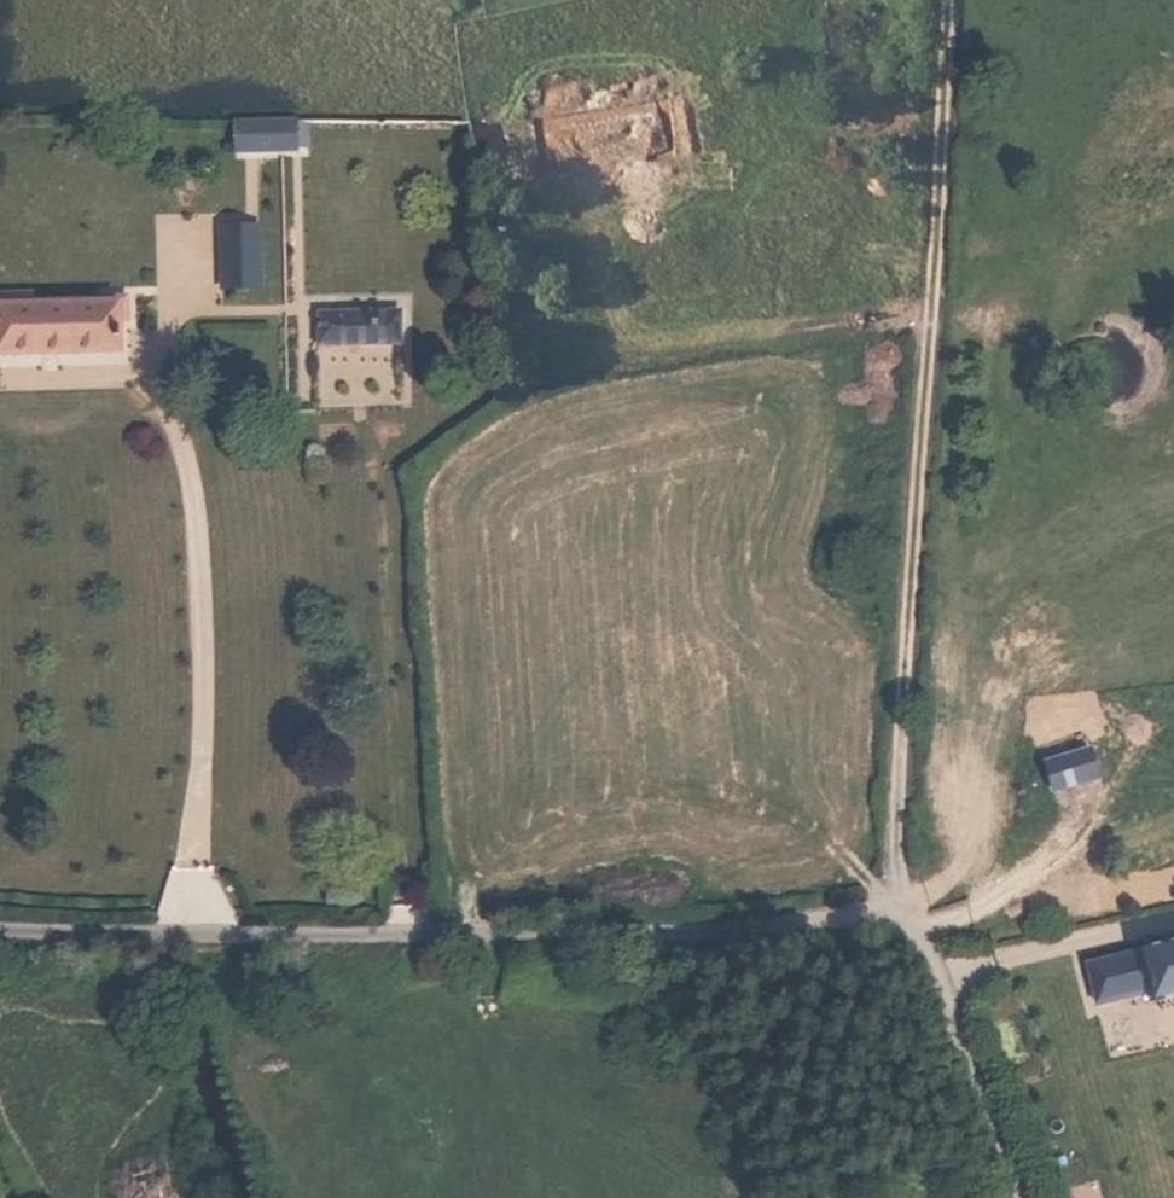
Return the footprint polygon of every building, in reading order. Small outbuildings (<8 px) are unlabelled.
[(517,126),(519,151),(636,140),(633,108),(554,116),(555,122),(517,126)] [(271,123),(215,122),(215,155),(269,157),(271,123)] [(100,302),(101,309),(102,308),(103,324),(116,323),(116,325),(125,325),(125,302),(100,302)] [(117,354),(116,325),(116,323),(103,324),(102,308),(101,309),(0,309),(0,355),(117,354)] [(319,315),(318,345),(398,347),(398,316),(319,315)] [(1042,766),(1048,794),(1097,782),(1090,754),(1042,766)] [(321,868),(321,885),(339,885),(338,867),(321,868)] [(1146,1006),(1173,999),(1173,943),(1132,953),(1146,1006)]
